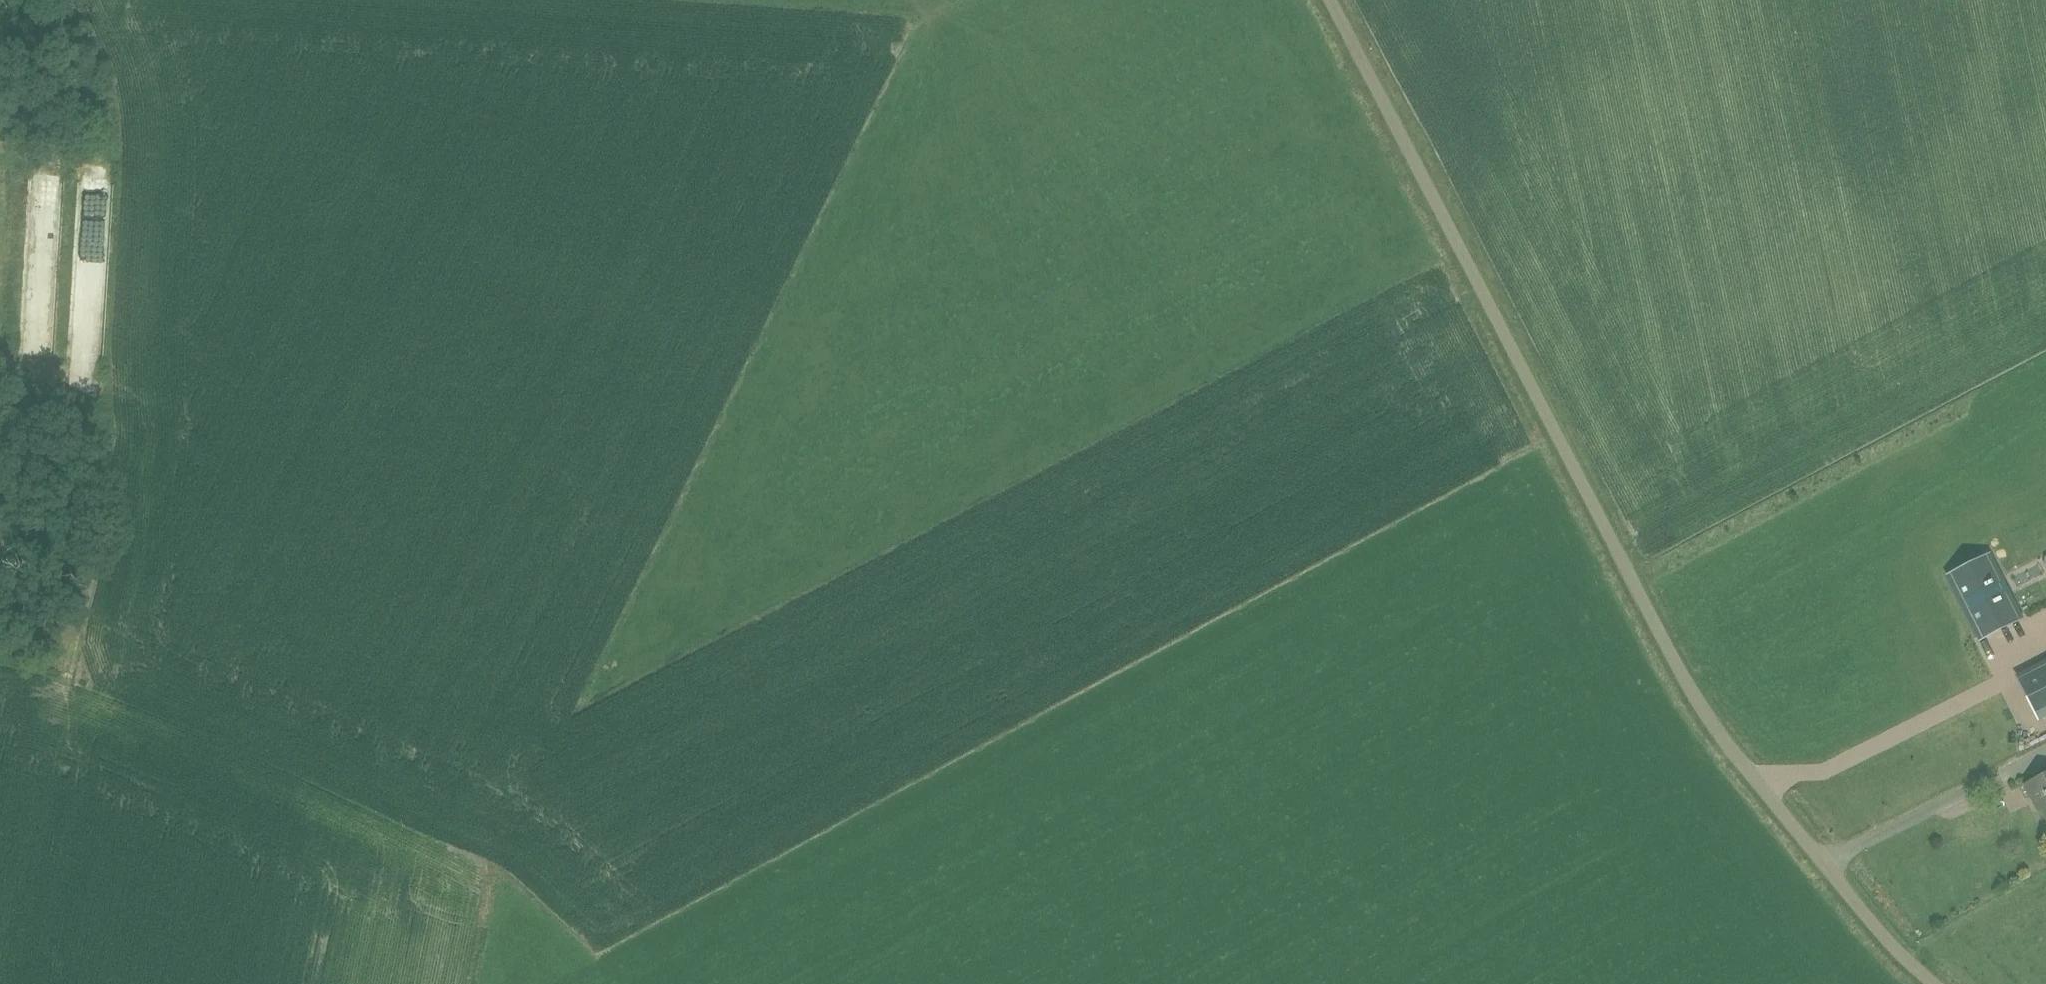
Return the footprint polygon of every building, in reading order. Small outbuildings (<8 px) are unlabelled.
[(1994,602),(1995,604),(1994,605),(1984,586),(1986,586),(1987,588),(1995,584),(1994,582),(1999,579),(1989,559),(1953,577),(1982,636),(2018,618),(2008,597),(2003,600),(2002,598),(1994,602)] [(2022,678),(2040,714),(2045,711),(2045,666),(2022,678)] [(2045,816),(2045,773),(2025,784),(2034,801),(2037,799),(2045,816)]
